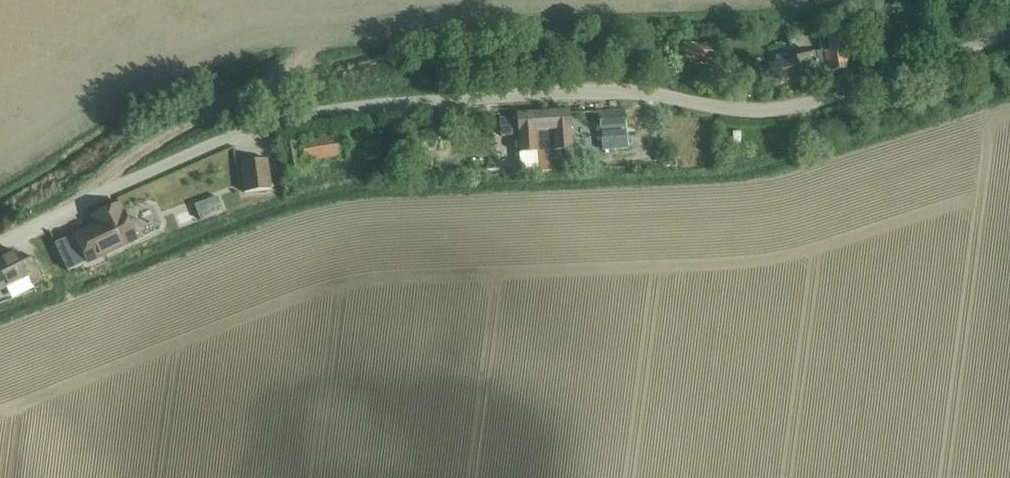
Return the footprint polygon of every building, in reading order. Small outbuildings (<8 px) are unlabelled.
[(908,21),(891,25),(893,37),(911,33),(908,21)] [(848,68),(844,48),(844,43),(865,38),(863,25),(824,30),(826,39),(827,51),(825,52),(829,71),(848,68)] [(680,46),(680,62),(713,63),(713,47),(680,46)] [(794,55),(792,49),(773,54),(780,81),(818,72),(813,51),(794,55)] [(603,110),(598,110),(599,146),(630,145),(629,114),(604,115),(603,110)] [(569,132),(569,111),(528,112),(528,111),(516,112),(516,117),(499,118),(500,135),(517,135),(517,153),(536,153),(536,150),(552,150),(552,152),(571,152),(570,132),(569,132)] [(736,129),(735,146),(746,147),(747,130),(736,129)] [(421,132),(411,133),(411,144),(422,143),(421,132)] [(343,135),(299,141),(301,162),(345,156),(343,135)] [(245,193),(271,190),(267,159),(241,163),(245,193)] [(217,197),(195,205),(201,221),(223,213),(217,197)] [(119,204),(91,217),(95,226),(88,229),(88,228),(73,235),(86,263),(103,255),(104,257),(137,240),(134,235),(139,233),(141,227),(138,220),(132,218),(127,221),(119,204)] [(17,250),(0,260),(0,290),(24,279),(28,286),(41,280),(30,257),(22,260),(17,250)]
